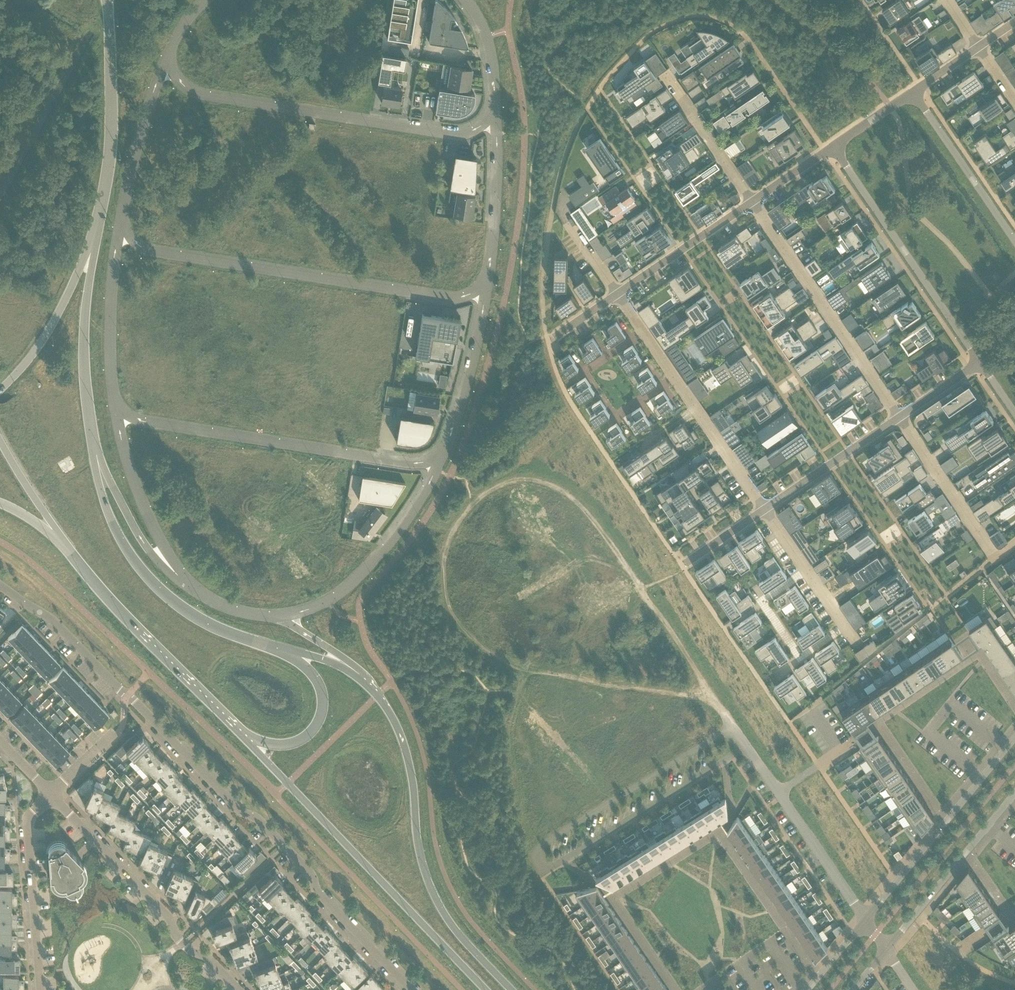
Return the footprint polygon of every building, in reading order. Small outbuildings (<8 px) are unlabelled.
[(390,14),(387,37),(411,41),(416,5),(405,3),(405,0),(393,0),(390,14)] [(437,0),(435,0),(432,22),(430,31),(429,42),(468,48),(467,42),(463,34),(460,27),(455,20),(450,13),(446,8),(441,3),(437,0)] [(885,14),(891,23),(909,11),(903,1),(904,0),(890,0),(892,3),(882,9),(885,14)] [(1014,13),(1014,0),(998,0),(999,1),(994,4),(998,11),(985,21),(988,25),(988,26),(991,30),(1014,13)] [(959,6),(962,10),(967,6),(965,2),(959,6)] [(903,40),(904,39),(907,44),(928,29),(919,15),(911,21),(897,30),(903,40)] [(899,17),(893,21),(896,26),(902,22),(899,17)] [(950,20),(945,24),(948,29),(953,26),(950,20)] [(991,30),(988,26),(988,25),(980,30),(983,35),(991,30)] [(700,29),(696,29),(702,37),(689,46),(694,53),(686,58),(692,65),(688,68),(688,69),(716,50),(714,47),(716,46),(718,49),(730,40),(726,37),(723,35),(719,34),(716,32),(714,31),(711,31),(709,30),(706,30),(703,29),(700,29)] [(696,75),(703,71),(708,78),(731,62),(736,68),(744,62),(740,56),(742,55),(740,52),(740,51),(739,51),(734,44),(681,80),(688,92),(701,83),(696,75)] [(957,53),(951,44),(937,54),(932,47),(916,58),(926,74),(957,53)] [(660,88),(654,79),(657,77),(657,76),(667,69),(656,53),(634,67),(638,73),(631,78),(628,74),(624,79),(626,82),(617,88),(619,90),(615,93),(621,101),(645,85),(651,94),(660,88)] [(406,58),(382,54),(377,82),(390,84),(392,68),(404,70),(406,58)] [(1008,64),(1001,68),(1005,73),(1011,68),(1008,64)] [(450,66),(447,86),(468,89),(471,69),(450,66)] [(1011,68),(1005,73),(1008,77),(1014,73),(1011,68)] [(731,91),(736,97),(742,93),(761,80),(754,70),(746,75),(745,73),(722,88),(726,95),(731,91)] [(984,85),(974,71),(941,94),(948,104),(964,93),(967,97),(984,85)] [(401,89),(384,87),(381,103),(398,106),(400,98),(401,97),(402,92),(401,91),(401,89)] [(453,114),(455,114),(457,114),(459,114),(461,114),(463,113),(465,112),(467,111),(468,110),(470,108),(471,107),(472,105),(473,103),(474,101),(474,99),(474,97),(474,94),(439,88),(435,111),(453,114)] [(733,124),(753,110),(749,105),(757,100),(760,105),(770,98),(763,88),(736,107),(735,105),(725,112),(733,124)] [(632,127),(641,121),(640,120),(646,116),(647,117),(648,117),(650,120),(666,110),(662,104),(672,97),(666,89),(650,100),(651,101),(646,104),(626,118),(632,127)] [(717,92),(706,99),(710,105),(721,98),(717,92)] [(975,127),(1009,104),(1001,92),(979,107),(980,108),(968,117),(975,127)] [(655,146),(689,122),(680,109),(660,122),(661,123),(662,122),(663,124),(647,135),(655,146)] [(762,124),(764,126),(762,127),(770,137),(790,123),(782,111),(782,110),(762,124)] [(1006,123),(1012,132),(993,145),(985,133),(973,142),(984,158),(985,158),(989,164),(988,164),(1014,146),(1014,117),(1006,123)] [(786,160),(794,155),(792,152),(797,148),(798,150),(805,145),(795,130),(784,137),(784,138),(778,143),(776,140),(767,146),(775,158),(776,157),(780,163),(786,159),(786,160)] [(697,133),(673,149),(671,146),(657,155),(664,166),(662,168),(668,177),(673,174),(674,174),(676,173),(676,172),(690,162),(684,153),(702,141),(697,133)] [(592,144),(586,148),(601,171),(610,184),(625,173),(608,149),(600,138),(599,139),(598,139),(595,142),(592,144)] [(741,139),(741,138),(735,142),(741,151),(745,148),(740,140),(741,139)] [(449,188),(475,192),(476,158),(455,155),(449,188)] [(703,180),(711,174),(708,169),(699,175),(703,180)] [(1011,174),(1004,169),(997,173),(999,175),(998,176),(1001,180),(1000,181),(1006,191),(1014,185),(1014,171),(1011,174)] [(744,177),(749,185),(758,180),(752,171),(744,177)] [(822,176),(812,182),(794,195),(797,199),(803,195),(806,200),(812,195),(816,200),(826,194),(827,195),(835,189),(826,176),(823,178),(822,176)] [(699,182),(696,177),(675,191),(684,203),(700,192),(695,185),(699,182)] [(594,182),(580,192),(586,200),(599,191),(594,182)] [(607,203),(605,204),(612,214),(613,213),(614,213),(618,220),(638,206),(634,200),(635,199),(635,198),(634,198),(628,188),(628,187),(620,193),(619,192),(614,195),(614,196),(606,202),(607,203)] [(453,216),(471,218),(475,196),(457,193),(453,216)] [(737,193),(730,198),(735,205),(739,202),(740,202),(740,201),(740,200),(741,200),(741,199),(741,198),(740,197),(737,193)] [(707,223),(723,213),(718,205),(717,206),(712,200),(691,214),(699,226),(706,222),(707,223)] [(834,225),(852,213),(843,200),(817,218),(821,225),(830,219),(834,225)] [(787,215),(780,204),(768,212),(775,223),(787,215)] [(578,208),(571,213),(574,218),(577,222),(584,217),(578,208),(580,207),(580,206),(578,208)] [(621,246),(649,227),(648,224),(655,219),(647,208),(627,222),(632,229),(616,240),(621,246)] [(584,217),(577,222),(584,233),(593,227),(586,216),(584,217)] [(851,249),(868,237),(857,222),(840,233),(851,249)] [(646,251),(649,249),(658,243),(661,248),(671,242),(660,225),(635,242),(637,244),(640,242),(646,251)] [(593,227),(584,233),(589,240),(598,234),(593,227)] [(719,249),(716,251),(727,267),(745,255),(744,254),(747,251),(741,243),(752,235),(747,228),(748,228),(747,227),(722,244),(723,245),(718,248),(719,249)] [(801,229),(786,239),(791,245),(805,235),(801,229)] [(589,241),(594,247),(601,242),(597,236),(589,241)] [(601,242),(594,247),(596,251),(603,246),(601,242)] [(872,242),(865,247),(866,248),(862,250),(861,248),(829,270),(834,278),(857,263),(860,267),(880,254),(872,242)] [(603,246),(596,251),(604,261),(613,255),(605,244),(603,246)] [(621,265),(627,260),(622,252),(615,256),(621,265)] [(555,272),(568,273),(568,256),(555,256),(555,272)] [(815,259),(805,266),(811,276),(822,269),(815,259)] [(881,261),(855,279),(858,283),(865,293),(870,290),(870,291),(892,276),(891,275),(891,276),(881,262),(882,261),(881,261)] [(620,267),(613,272),(619,281),(632,273),(629,268),(623,272),(620,267)] [(682,272),(668,281),(669,282),(670,281),(683,300),(681,300),(682,301),(703,287),(702,287),(700,288),(697,283),(699,282),(691,270),(689,267),(682,272)] [(739,284),(748,297),(767,285),(768,287),(781,278),(775,270),(768,274),(769,275),(763,278),(758,271),(752,275),(751,273),(750,274),(751,276),(739,284)] [(567,289),(568,273),(555,272),(554,289),(567,289)] [(585,301),(596,294),(584,277),(574,285),(585,301)] [(880,310),(906,293),(906,292),(905,292),(898,282),(899,282),(898,281),(872,299),(873,299),(880,309),(880,310)] [(789,298),(790,297),(793,295),(795,294),(790,287),(774,298),(771,293),(764,297),(763,296),(763,295),(762,295),(752,302),(757,310),(761,315),(768,310),(780,302),(780,303),(780,304),(789,298)] [(846,301),(839,290),(827,298),(834,309),(846,301)] [(579,305),(572,294),(555,306),(563,316),(579,305)] [(680,337),(709,317),(704,310),(711,305),(705,296),(686,309),(691,316),(666,332),(669,337),(660,343),(665,351),(676,343),(682,339),(680,337)] [(789,298),(780,304),(780,303),(780,302),(768,310),(761,315),(765,321),(764,321),(770,329),(780,321),(779,319),(786,315),(782,309),(784,308),(784,309),(793,303),(790,297),(789,298)] [(642,306),(639,301),(634,305),(637,310),(642,306)] [(889,315),(885,317),(892,326),(895,323),(898,321),(902,328),(907,324),(921,314),(913,302),(909,304),(907,302),(889,315)] [(664,309),(667,314),(678,308),(675,303),(664,309)] [(638,311),(641,316),(649,327),(660,320),(649,304),(638,311)] [(851,313),(841,320),(849,332),(859,325),(851,313)] [(416,355),(415,356),(452,362),(460,320),(422,314),(416,355)] [(723,318),(722,318),(721,316),(705,327),(707,329),(695,337),(706,354),(718,345),(724,355),(740,344),(733,335),(735,334),(723,318)] [(653,333),(663,326),(659,320),(649,327),(653,333)] [(926,321),(900,339),(909,351),(918,345),(927,339),(926,339),(934,334),(926,321)] [(612,334),(606,338),(612,346),(626,336),(616,322),(613,324),(608,328),(612,334)] [(808,325),(806,322),(796,329),(792,324),(786,328),(785,326),(774,333),(776,335),(775,336),(782,347),(783,347),(810,328),(810,327),(808,325)] [(801,350),(807,346),(804,341),(814,334),(812,330),(810,328),(783,347),(782,347),(789,358),(790,357),(792,360),(803,352),(801,350)] [(864,351),(875,343),(867,330),(855,338),(864,351)] [(795,365),(802,375),(825,360),(821,354),(828,349),(832,354),(843,347),(836,337),(795,365)] [(589,350),(583,354),(588,362),(602,352),(593,338),(584,344),(589,350)] [(676,343),(665,351),(669,357),(680,349),(676,343)] [(628,357),(622,361),(628,369),(642,360),(632,346),(624,351),(628,357)] [(944,348),(937,353),(934,349),(926,355),(930,362),(917,371),(923,380),(924,380),(923,379),(936,370),(937,371),(940,369),(939,368),(942,366),(942,367),(945,365),(945,364),(952,359),(944,348)] [(569,354),(561,360),(565,366),(563,367),(569,375),(579,368),(569,354)] [(726,361),(712,371),(715,375),(721,384),(734,375),(741,386),(752,378),(755,383),(762,377),(746,355),(730,366),(726,361)] [(680,365),(676,367),(687,383),(698,376),(690,365),(688,367),(683,361),(679,364),(680,365)] [(643,379),(638,383),(643,392),(657,382),(648,368),(639,373),(643,379)] [(858,392),(869,384),(862,375),(840,390),(835,382),(815,396),(824,408),(832,402),(834,405),(856,389),(858,392)] [(581,389),(575,393),(581,401),(595,392),(585,378),(577,383),(581,389)] [(745,396),(753,408),(773,394),(771,391),(773,389),(768,383),(760,389),(759,387),(745,396)] [(923,410),(928,417),(943,406),(949,415),(977,396),(969,385),(963,389),(960,386),(961,385),(961,384),(923,410)] [(394,397),(397,387),(387,385),(385,395),(394,397)] [(906,391),(902,385),(891,392),(895,399),(906,391)] [(695,395),(699,400),(709,394),(705,388),(695,395)] [(659,403),(654,407),(659,415),(673,405),(664,391),(655,397),(659,403)] [(865,396),(869,402),(867,404),(873,413),(883,406),(873,392),(873,391),(865,396)] [(436,414),(439,396),(415,392),(413,410),(436,414)] [(775,393),(773,394),(753,408),(761,420),(776,410),(776,409),(783,404),(775,393)] [(596,412),(590,416),(596,424),(610,414),(600,400),(592,406),(596,412)] [(831,414),(833,418),(831,420),(842,435),(843,434),(842,434),(857,423),(853,417),(858,414),(853,406),(853,405),(845,410),(843,406),(831,414)] [(636,419),(630,423),(636,431),(650,422),(640,407),(632,413),(636,419)] [(713,421),(723,415),(720,410),(710,417),(713,421)] [(983,428),(993,420),(993,419),(986,410),(965,424),(968,429),(958,435),(957,433),(944,441),(951,451),(983,429),(983,428)] [(798,426),(798,425),(797,426),(787,412),(788,411),(757,432),(758,432),(761,430),(770,444),(768,446),(767,446),(767,447),(798,426)] [(678,415),(663,427),(668,433),(683,421),(678,415)] [(414,444),(419,443),(424,440),(427,437),(430,432),(434,421),(400,416),(396,441),(405,443),(414,444)] [(684,423),(668,433),(676,444),(681,440),(686,447),(699,438),(693,430),(690,432),(684,423)] [(612,435),(607,439),(612,447),(626,438),(617,424),(608,429),(612,435)] [(986,435),(985,434),(967,446),(973,455),(986,445),(992,454),(1008,442),(998,427),(986,435)] [(928,431),(923,435),(928,441),(933,438),(928,431)] [(816,453),(802,432),(768,456),(767,453),(755,461),(760,468),(771,461),(772,463),(775,467),(801,448),(808,459),(816,453)] [(730,446),(740,440),(737,435),(727,442),(730,446)] [(659,442),(649,448),(656,459),(658,458),(663,466),(679,455),(667,436),(659,442)] [(902,436),(897,439),(901,444),(906,440),(902,436)] [(868,457),(869,458),(867,459),(875,471),(892,460),(894,462),(903,456),(891,438),(882,444),(885,448),(878,453),(877,451),(868,457)] [(743,443),(733,450),(738,458),(748,451),(743,443)] [(631,459),(623,464),(630,475),(637,471),(643,480),(657,470),(651,462),(656,459),(649,448),(641,454),(632,460),(631,459)] [(906,457),(873,480),(884,495),(903,482),(899,476),(910,469),(909,466),(919,459),(912,449),(905,454),(906,457)] [(1010,456),(1008,452),(986,468),(988,471),(973,482),(978,490),(1014,465),(1014,453),(1010,456)] [(946,474),(959,465),(953,456),(940,464),(946,474)] [(686,482),(688,486),(713,469),(707,460),(691,470),(686,462),(676,468),(677,469),(686,482)] [(928,475),(921,465),(912,472),(918,482),(928,475)] [(677,469),(676,468),(671,472),(676,480),(655,495),(661,505),(668,500),(672,497),(686,488),(688,486),(686,482),(677,469)] [(830,474),(812,486),(823,503),(841,490),(830,474)] [(1014,497),(1014,475),(1010,478),(1011,479),(1007,481),(1010,486),(1010,487),(1011,489),(1005,493),(1004,492),(994,500),(993,498),(984,504),(975,511),(973,512),(979,521),(1014,497)] [(391,505),(405,483),(362,476),(359,500),(391,505)] [(718,480),(700,493),(713,512),(723,505),(717,497),(726,491),(718,480)] [(764,481),(757,486),(761,491),(768,486),(764,481)] [(920,484),(896,501),(899,505),(902,510),(916,501),(918,504),(917,505),(920,509),(936,498),(934,494),(932,495),(930,492),(931,491),(931,490),(929,491),(926,493),(920,484)] [(672,506),(666,511),(668,514),(674,510),(678,507),(692,498),(688,492),(686,488),(672,497),(668,500),(669,502),(670,504),(672,506)] [(674,510),(668,514),(670,517),(676,513),(679,516),(681,520),(692,512),(699,507),(693,499),(692,498),(678,507),(674,510)] [(923,510),(908,521),(916,532),(916,533),(924,528),(925,530),(934,524),(927,515),(939,507),(935,501),(923,509),(923,510)] [(850,515),(855,512),(848,503),(840,508),(838,506),(825,515),(825,516),(826,515),(834,526),(833,527),(833,528),(850,515)] [(951,506),(941,513),(946,519),(956,513),(951,506)] [(706,517),(699,507),(692,512),(681,520),(685,526),(678,530),(684,538),(699,527),(696,524),(706,517)] [(365,538),(366,534),(368,536),(385,514),(376,508),(363,525),(355,524),(353,536),(365,538)] [(855,527),(863,522),(856,511),(855,512),(850,515),(833,528),(835,527),(842,538),(841,539),(841,540),(843,539),(856,530),(855,527)] [(961,520),(956,513),(946,519),(945,520),(950,527),(961,520)] [(783,524),(791,535),(803,526),(796,515),(783,524)] [(940,527),(939,527),(919,541),(923,548),(921,550),(929,562),(943,552),(944,551),(937,540),(945,534),(940,527)] [(739,542),(752,562),(761,556),(754,545),(763,539),(757,530),(739,542)] [(877,542),(869,530),(847,545),(858,561),(868,555),(864,550),(877,542)] [(1000,530),(990,537),(990,538),(997,547),(997,548),(998,548),(999,549),(1000,549),(1000,548),(1001,548),(1008,543),(1000,531),(1000,530)] [(972,539),(970,532),(963,534),(965,541),(972,539)] [(801,543),(798,545),(801,550),(809,544),(806,539),(801,543)] [(809,544),(801,550),(804,554),(808,551),(812,549),(809,544)] [(737,546),(719,559),(724,567),(734,561),(741,572),(750,566),(737,546)] [(876,551),(842,573),(849,582),(854,579),(859,586),(860,586),(871,579),(873,578),(873,579),(874,580),(893,567),(893,566),(887,557),(885,554),(880,558),(877,555),(878,554),(876,551)] [(764,563),(772,574),(759,583),(765,592),(787,577),(773,557),(764,563)] [(1014,558),(1003,565),(1014,583),(1014,560),(1014,558)] [(702,580),(711,574),(719,585),(728,579),(714,559),(696,572),(702,580)] [(829,565),(825,559),(813,567),(817,573),(829,565)] [(950,570),(959,564),(956,559),(946,566),(950,570)] [(883,592),(869,601),(875,610),(904,590),(908,588),(906,585),(898,573),(882,583),(878,586),(883,592)] [(870,590),(874,596),(881,591),(877,585),(870,590)] [(795,586),(774,600),(780,609),(792,600),(800,611),(809,605),(795,586)] [(726,589),(717,595),(733,619),(754,604),(748,595),(736,604),(726,589)] [(901,616),(890,624),(896,634),(922,612),(920,610),(917,606),(919,604),(913,595),(907,599),(895,606),(901,616)] [(858,611),(848,618),(855,630),(866,622),(858,611)] [(756,641),(749,630),(762,621),(756,613),(734,627),(748,647),(756,641)] [(810,630),(797,639),(803,647),(825,633),(811,613),(803,619),(810,630)] [(976,640),(993,629),(997,626),(990,616),(969,630),(976,640)] [(22,624),(8,638),(16,646),(30,632),(24,626),(22,624)] [(984,648),(1000,637),(993,629),(976,640),(979,645),(982,644),(984,648)] [(23,654),(38,640),(36,638),(30,632),(16,646),(23,654)] [(945,632),(936,639),(939,644),(940,644),(953,663),(962,657),(949,638),(945,632)] [(1000,637),(984,648),(990,657),(1006,646),(1000,637)] [(775,638),(755,651),(761,660),(772,652),(780,664),(789,657),(775,638)] [(31,661),(45,648),(39,642),(39,641),(38,640),(23,654),(31,661)] [(833,641),(815,654),(829,674),(837,668),(830,657),(839,650),(833,641)] [(873,641),(864,647),(869,655),(878,648),(873,641)] [(939,644),(931,650),(944,669),(947,668),(948,669),(953,666),(952,664),(953,663),(940,644),(939,644)] [(1006,646),(990,657),(996,665),(1012,654),(1006,646)] [(38,669),(53,655),(51,654),(45,648),(31,661),(38,669)] [(922,656),(935,676),(944,669),(931,650),(922,656)] [(1014,665),(1014,659),(1012,654),(996,665),(1002,674),(1014,665)] [(46,677),(60,664),(54,657),(53,655),(38,669),(46,677)] [(913,663),(926,682),(935,676),(922,656),(913,663)] [(908,657),(899,663),(903,669),(904,669),(917,688),(926,682),(913,663),(912,663),(908,657)] [(813,658),(795,670),(801,679),(810,673),(818,684),(827,678),(813,658)] [(1002,674),(1008,683),(1014,679),(1014,665),(1002,674)] [(57,688),(71,674),(69,673),(63,667),(49,680),(57,688)] [(917,688),(904,669),(903,669),(895,675),(908,694),(917,688)] [(64,696),(78,683),(72,677),(73,676),(71,674),(57,688),(64,696)] [(793,674),(774,687),(780,695),(790,689),(797,700),(806,694),(793,674)] [(895,675),(886,681),(899,701),(908,694),(895,675)] [(890,707),(899,701),(886,681),(876,688),(890,707)] [(873,682),(864,688),(868,694),(867,694),(870,698),(880,713),(890,707),(876,688),(873,682)] [(72,704),(86,690),(84,688),(84,689),(78,683),(64,696),(72,704)] [(6,685),(0,691),(0,706),(13,693),(6,685)] [(79,712),(93,698),(87,692),(88,692),(86,690),(72,704),(79,712)] [(13,693),(0,706),(0,708),(1,708),(7,715),(21,701),(13,693)] [(87,719),(101,706),(99,704),(93,698),(79,712),(87,719)] [(880,713),(870,698),(862,703),(859,699),(858,700),(871,719),(880,713)] [(849,706),(864,727),(870,723),(868,721),(871,719),(858,700),(849,706)] [(17,726),(32,712),(24,704),(10,717),(16,724),(17,726)] [(94,728),(108,714),(102,708),(102,707),(101,706),(87,719),(94,728)] [(864,727),(849,706),(840,712),(854,734),(864,727)] [(114,717),(118,713),(114,709),(109,713),(114,717)] [(39,720),(32,712),(17,726),(19,728),(19,727),(25,733),(39,720)] [(32,742),(47,728),(39,720),(25,733),(31,739),(31,740),(32,742)] [(40,749),(54,736),(47,728),(32,742),(34,743),(40,749)] [(62,743),(54,736),(40,749),(46,755),(47,757),(62,743)] [(133,759),(149,744),(142,736),(134,743),(129,738),(115,751),(120,757),(126,751),(133,759)] [(859,749),(866,759),(885,745),(879,736),(859,749)] [(68,750),(62,743),(47,757),(49,759),(49,758),(56,765),(69,752),(68,750)] [(148,746),(149,744),(133,759),(140,766),(154,753),(148,746)] [(872,768),(891,754),(885,745),(866,759),(872,768)] [(163,758),(161,760),(154,753),(140,766),(148,774),(163,758)] [(878,777),(897,764),(891,754),(872,768),(878,777)] [(157,779),(171,766),(163,758),(148,774),(150,772),(157,779)] [(897,764),(878,777),(884,786),(903,773),(897,764)] [(162,789),(178,773),(171,766),(157,779),(163,786),(161,788),(162,789)] [(176,775),(178,774),(178,773),(162,789),(169,796),(183,783),(176,775)] [(903,773),(884,786),(890,795),(910,782),(903,773)] [(91,784),(94,782),(89,777),(76,789),(81,794),(82,794),(87,800),(85,806),(94,810),(92,814),(93,815),(103,791),(94,786),(93,787),(91,784)] [(916,791),(910,782),(890,795),(897,804),(916,791)] [(192,788),(190,790),(183,783),(169,796),(176,803),(192,788)] [(707,787),(702,790),(704,793),(705,795),(711,792),(707,787)] [(185,809),(199,796),(192,788),(176,803),(176,804),(178,802),(185,809)] [(101,797),(104,791),(103,791),(93,815),(102,819),(110,801),(101,797)] [(897,804),(903,813),(922,800),(916,791),(897,804)] [(190,818),(206,803),(199,796),(185,809),(192,816),(190,818)] [(718,797),(709,803),(712,807),(721,822),(722,822),(728,818),(726,799),(726,798),(721,801),(718,797)] [(5,800),(0,800),(0,811),(10,811),(10,806),(5,806),(5,800)] [(903,813),(909,822),(928,809),(922,800),(903,813)] [(108,831),(120,805),(110,801),(102,819),(111,823),(108,830),(108,831)] [(205,805),(207,804),(206,803),(190,818),(197,826),(212,812),(205,805)] [(709,803),(700,808),(702,810),(703,813),(712,828),(722,822),(721,822),(712,807),(709,803)] [(117,813),(120,805),(108,831),(118,835),(125,817),(117,813)] [(868,805),(863,808),(864,810),(866,813),(871,810),(869,806),(868,805)] [(928,809),(909,822),(916,832),(919,837),(922,833),(935,818),(928,809)] [(702,810),(692,816),(694,819),(703,833),(703,834),(712,828),(703,813),(702,810)] [(871,810),(866,813),(868,816),(871,820),(876,816),(873,813),(871,810)] [(10,811),(0,811),(0,822),(5,822),(5,817),(10,817),(10,811)] [(220,818),(218,819),(212,812),(197,826),(205,833),(220,818)] [(152,813),(149,815),(152,819),(155,826),(157,824),(160,821),(155,816),(152,813)] [(692,816),(683,822),(685,824),(694,839),(703,834),(703,833),(694,819),(692,816)] [(738,816),(728,833),(732,839),(740,833),(751,826),(750,825),(745,818),(741,820),(740,820),(738,816)] [(124,847),(135,821),(125,817),(118,835),(126,839),(123,846),(124,847)] [(214,839),(228,825),(220,818),(205,833),(205,834),(207,832),(214,839)] [(654,820),(647,824),(649,828),(656,824),(654,820)] [(132,829),(135,821),(124,847),(133,851),(141,833),(132,829)] [(5,822),(0,822),(0,833),(10,833),(10,827),(5,827),(5,822)] [(685,824),(676,829),(677,830),(686,844),(694,839),(685,824)] [(219,848),(235,833),(228,825),(214,839),(220,846),(218,848),(219,848)] [(740,833),(732,839),(738,848),(746,842),(753,838),(757,835),(756,834),(751,826),(740,833)] [(675,827),(666,833),(667,835),(677,850),(686,844),(677,830),(676,829),(675,827)] [(665,831),(654,837),(657,841),(657,842),(667,856),(677,850),(667,835),(666,833),(665,831)] [(10,833),(0,833),(0,844),(5,844),(5,839),(10,839),(10,833)] [(139,863),(150,837),(141,833),(133,851),(142,855),(139,863)] [(233,835),(235,833),(219,848),(226,855),(240,842),(233,835)] [(148,843),(151,837),(150,837),(139,863),(148,867),(157,847),(148,843)] [(746,842),(738,848),(743,855),(751,850),(758,845),(753,838),(746,842)] [(657,841),(649,846),(649,847),(658,861),(658,862),(667,856),(657,842),(657,841)] [(63,843),(61,842),(59,842),(56,842),(54,843),(52,844),(51,846),(49,848),(49,850),(49,852),(48,852),(50,878),(50,879),(51,881),(52,883),(53,884),(54,886),(56,887),(58,888),(60,889),(62,889),(64,889),(66,888),(67,888),(79,882),(80,882),(82,881),(83,879),(85,877),(86,875),(86,873),(86,871),(86,869),(86,867),(85,865),(83,863),(65,845),(63,843)] [(249,847),(247,849),(240,842),(226,855),(233,863),(249,848),(249,847)] [(646,842),(636,849),(637,851),(639,853),(648,868),(658,862),(658,861),(649,847),(649,846),(646,842)] [(751,850),(743,855),(749,864),(757,859),(764,854),(768,851),(767,850),(762,842),(758,845),(751,850)] [(5,844),(0,844),(0,854),(10,855),(10,849),(5,849),(5,844)] [(166,853),(167,851),(157,847),(148,867),(158,871),(161,864),(167,867),(171,858),(172,856),(166,853)] [(254,858),(256,856),(249,848),(233,863),(245,876),(258,863),(254,858)] [(894,854),(898,860),(903,856),(898,850),(894,854)] [(637,851),(628,856),(630,859),(639,874),(648,868),(639,853),(637,851)] [(10,855),(0,854),(0,866),(4,866),(4,860),(10,860),(10,855)] [(627,854),(616,861),(618,863),(619,866),(628,880),(639,874),(630,859),(628,856),(627,854)] [(757,859),(749,864),(754,872),(762,867),(769,862),(768,861),(764,854),(757,859)] [(178,861),(171,858),(167,867),(161,880),(167,882),(164,889),(174,894),(183,874),(174,870),(178,861)] [(762,867),(754,872),(760,880),(767,875),(774,870),(774,869),(769,862),(762,867)] [(618,863),(609,868),(610,871),(620,886),(628,880),(619,866),(618,863)] [(214,866),(211,869),(215,873),(219,877),(223,873),(224,872),(216,865),(214,866)] [(601,876),(596,879),(597,879),(598,880),(600,881),(613,890),(620,886),(610,871),(609,868),(607,866),(599,872),(601,876)] [(964,894),(969,891),(979,883),(969,868),(956,883),(964,894)] [(767,875),(760,880),(765,888),(772,883),(780,877),(779,877),(774,870),(767,875)] [(13,884),(13,873),(5,873),(6,871),(0,871),(0,884),(13,884)] [(274,874),(271,877),(267,872),(248,890),(253,895),(259,890),(266,897),(282,882),(274,874)] [(223,873),(219,877),(225,884),(229,880),(223,873)] [(183,874),(174,894),(184,898),(186,895),(192,897),(194,891),(199,881),(193,879),(193,878),(183,874)] [(772,883),(765,888),(770,895),(777,891),(785,885),(780,877),(772,883)] [(231,889),(236,885),(231,880),(226,885),(231,889)] [(280,884),(282,882),(266,897),(273,905),(287,891),(280,884)] [(969,906),(976,901),(986,894),(979,883),(969,891),(964,894),(960,897),(967,907),(969,906)] [(777,891),(770,895),(776,903),(782,899),(790,893),(785,885),(777,891)] [(12,888),(0,888),(0,899),(17,899),(17,893),(12,893),(12,888)] [(577,898),(576,898),(577,899),(583,907),(592,901),(601,894),(600,892),(597,888),(584,890),(577,891),(580,895),(577,898)] [(205,896),(194,891),(192,897),(185,911),(196,916),(199,907),(201,908),(206,914),(218,902),(214,897),(211,899),(204,896),(205,896)] [(296,897),(294,898),(287,891),(273,905),(280,912),(296,897)] [(782,899),(776,903),(781,911),(787,907),(796,901),(790,893),(782,899)] [(592,901),(583,907),(589,916),(591,915),(598,910),(608,903),(606,901),(601,894),(592,901)] [(975,915),(982,910),(993,903),(992,902),(986,894),(976,901),(969,906),(975,915)] [(289,918),(303,904),(296,897),(280,912),(281,913),(282,911),(289,918)] [(17,899),(0,899),(0,910),(12,910),(12,905),(17,905),(17,899)] [(787,907),(781,911),(786,919),(793,914),(801,909),(796,901),(787,907)] [(598,910),(591,915),(597,924),(604,919),(614,912),(613,911),(608,903),(598,910)] [(982,910),(975,915),(973,916),(981,927),(1000,914),(999,912),(993,903),(982,910)] [(295,927),(310,912),(303,904),(289,918),(296,925),(294,927),(295,927)] [(793,914),(786,919),(792,927),(804,918),(806,916),(801,909),(793,914)] [(12,910),(0,910),(0,920),(17,921),(17,915),(11,915),(12,910)] [(309,914),(311,912),(310,912),(295,927),(302,935),(316,921),(309,914)] [(604,919),(597,924),(603,933),(609,929),(620,921),(619,920),(614,912),(604,919)] [(232,925),(235,924),(232,916),(229,916),(226,917),(223,918),(220,920),(220,921),(222,928),(211,932),(216,943),(230,937),(236,935),(232,925)] [(804,918),(792,927),(797,934),(803,930),(812,924),(807,917),(806,916),(804,918)] [(17,921),(0,920),(0,931),(11,931),(11,926),(17,926),(17,921)] [(324,926),(322,928),(316,921),(302,935),(309,942),(325,927),(324,926)] [(603,933),(601,934),(608,945),(610,943),(616,939),(627,932),(625,929),(620,921),(609,929),(603,933)] [(803,930),(797,934),(802,942),(808,938),(817,932),(812,925),(812,924),(803,930)] [(318,948),(332,934),(325,927),(309,942),(311,941),(318,948)] [(1013,946),(1014,949),(1014,928),(1014,927),(1010,929),(1009,927),(1004,930),(1003,931),(1013,946)] [(837,930),(834,932),(837,937),(839,934),(842,930),(842,929),(841,928),(837,930)] [(11,931),(0,931),(0,942),(17,942),(17,937),(11,936),(11,931)] [(233,955),(253,947),(247,931),(236,935),(230,937),(232,943),(229,945),(233,955)] [(1003,931),(994,937),(998,943),(995,945),(999,950),(1001,949),(1008,959),(1014,954),(1014,949),(1013,946),(1003,931)] [(616,939),(610,943),(616,952),(622,948),(633,940),(631,938),(627,932),(616,939)] [(808,938),(802,942),(808,950),(813,946),(823,940),(818,933),(817,932),(808,938)] [(323,957),(339,942),(332,934),(318,948),(325,955),(323,956),(323,957)] [(622,948),(616,952),(622,960),(627,956),(639,949),(638,947),(633,940),(622,948)] [(813,946),(808,950),(816,962),(820,957),(828,948),(823,941),(823,940),(813,946)] [(17,942),(0,942),(0,953),(1,953),(10,953),(11,953),(11,948),(17,948),(17,942)] [(337,944),(339,942),(323,957),(330,964),(344,951),(337,944)] [(237,965),(257,957),(253,947),(233,955),(237,965)] [(622,960),(620,961),(626,971),(628,970),(634,966),(645,959),(644,956),(639,949),(627,956),(622,960)] [(353,956),(351,958),(344,951),(330,964),(337,972),(353,956)] [(10,953),(1,953),(1,958),(0,958),(0,971),(20,971),(20,961),(13,961),(13,958),(9,958),(9,956),(10,956),(10,953)] [(353,956),(337,972),(344,979),(346,977),(360,964),(353,956)] [(258,982),(279,974),(273,958),(256,964),(258,970),(254,972),(258,982)] [(645,959),(628,970),(634,978),(651,967),(645,959)] [(297,964),(294,967),(297,971),(302,975),(305,972),(300,968),(297,964)] [(346,977),(344,979),(352,987),(354,985),(368,972),(360,964),(346,977)] [(634,978),(631,980),(637,988),(638,988),(657,975),(651,967),(634,978)] [(258,982),(262,989),(266,989),(288,981),(288,980),(287,981),(283,972),(279,974),(258,982)] [(377,982),(370,974),(356,987),(358,989),(369,989),(377,982)] [(18,981),(18,975),(3,975),(3,986),(24,986),(24,981),(18,981)] [(638,988),(639,989),(653,989),(663,984),(661,982),(657,975),(638,988)] [(288,981),(266,989),(267,989),(270,989),(271,989),(292,989),(288,981)] [(385,989),(377,982),(369,989),(384,989),(385,989)]
